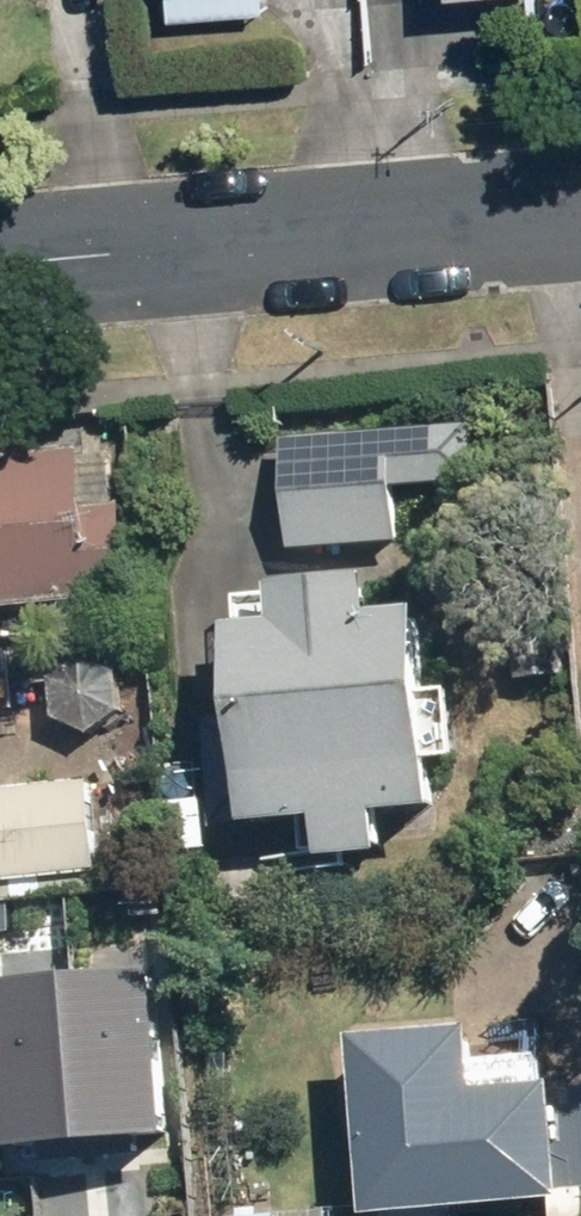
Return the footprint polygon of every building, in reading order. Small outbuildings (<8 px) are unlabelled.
[(166,21),(263,12),(261,0),(164,0),(166,21)] [(281,439),(290,554),(401,545),(396,484),(477,478),(473,424),(281,439)] [(135,598),(124,496),(85,501),(79,446),(0,455),(0,612),(135,598)] [(238,629),(256,826),(446,809),(428,610),(380,615),(376,579),(281,588),(285,625),(238,629)] [(49,680),(53,720),(91,735),(121,710),(118,673),(79,656),(49,680)] [(101,870),(92,781),(0,791),(0,881),(101,870)] [(18,1002),(0,1004),(0,1215),(39,1215),(18,1002)] [(375,1215),(401,1215),(574,1201),(572,1186),(580,1186),(580,1088),(564,1089),(564,1084),(485,1090),(480,1028),(360,1038),(375,1215)] [(99,1055),(109,1154),(178,1147),(167,1048),(99,1055)]
